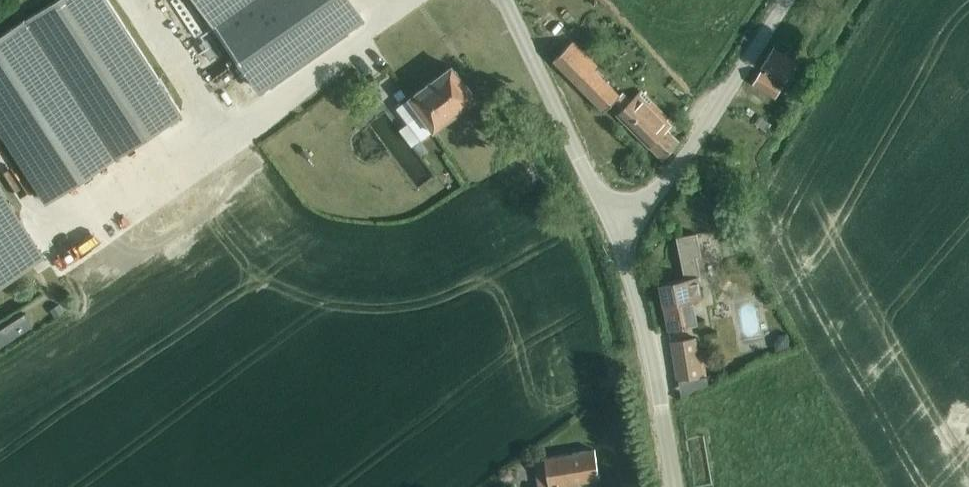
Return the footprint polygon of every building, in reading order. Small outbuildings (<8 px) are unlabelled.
[(27,21),(0,39),(0,127),(47,199),(114,155),(181,112),(108,0),(59,0),(27,21)] [(263,91),(362,21),(348,0),(199,0),(263,91)] [(210,63),(222,58),(212,37),(201,43),(210,63)] [(603,112),(614,102),(620,96),(615,91),(594,70),(596,67),(572,42),(553,61),(603,112)] [(761,73),(754,84),(776,98),(783,87),(782,86),(785,82),(786,83),(798,63),(774,48),(762,68),(767,71),(764,75),(761,73)] [(477,98),(452,66),(410,98),(434,131),(477,98)] [(622,110),(617,114),(663,159),(679,143),(667,131),(668,129),(663,125),(669,119),(640,91),(631,101),(623,93),(620,96),(614,102),(622,110)] [(697,169),(691,177),(698,182),(704,174),(697,169)] [(45,257),(0,187),(0,286),(45,257)] [(691,299),(700,297),(703,297),(699,278),(701,277),(697,258),(702,257),(697,235),(677,239),(686,280),(660,286),(670,330),(697,324),(691,299)] [(60,305),(51,310),(55,317),(64,312),(60,305)] [(0,330),(0,347),(33,326),(25,314),(0,330)] [(777,336),(773,343),(775,350),(788,347),(785,334),(777,336)] [(670,342),(677,381),(702,377),(702,375),(706,375),(703,356),(702,349),(698,350),(696,338),(670,342)] [(600,480),(595,451),(545,459),(549,486),(556,486),(600,480)]
